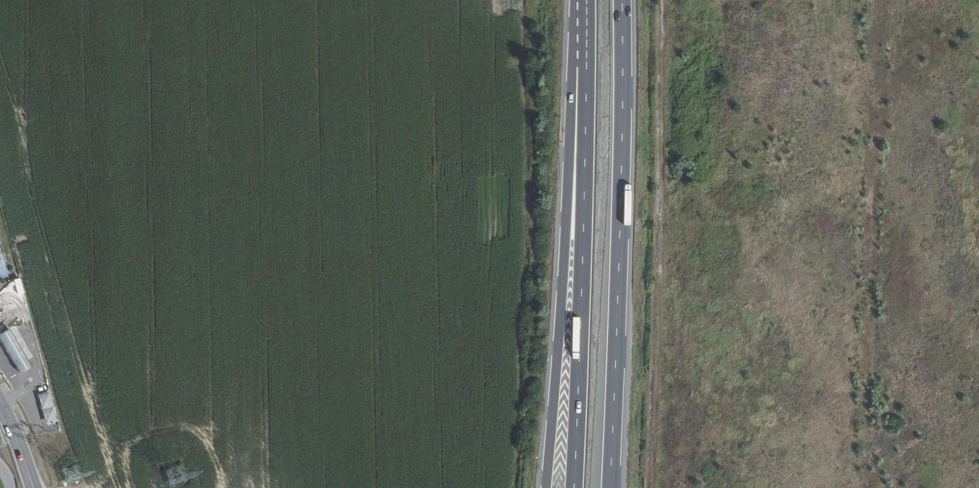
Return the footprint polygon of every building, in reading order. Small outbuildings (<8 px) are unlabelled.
[(0,335),(0,340),(21,374),(33,366),(10,329),(0,335)] [(33,351),(34,428),(40,428),(39,385),(43,385),(43,351),(33,351)] [(47,424),(59,420),(49,391),(37,395),(47,424)]
